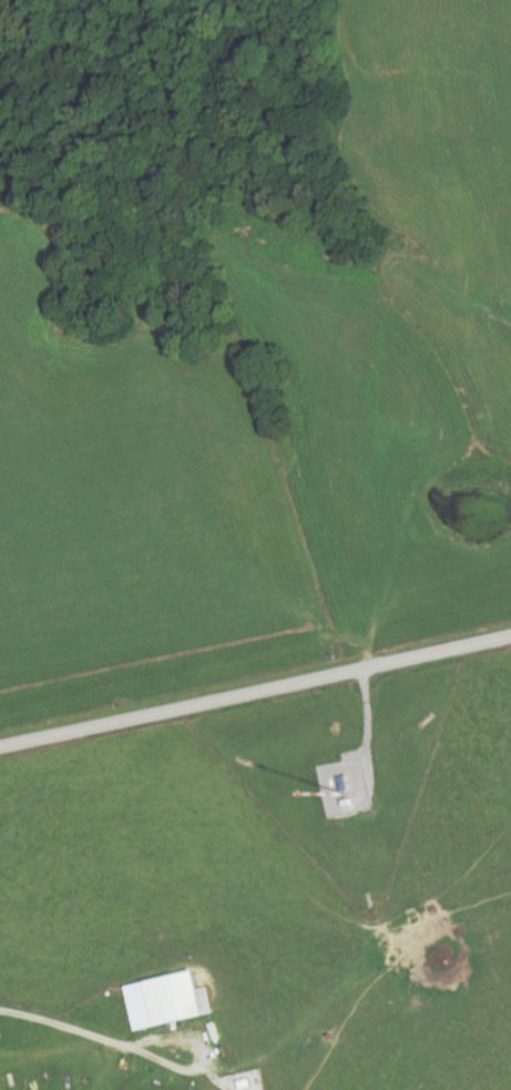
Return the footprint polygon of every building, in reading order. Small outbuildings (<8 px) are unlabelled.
[(130,985),(138,1030),(217,1015),(211,987),(203,989),(200,972),(130,985)]
